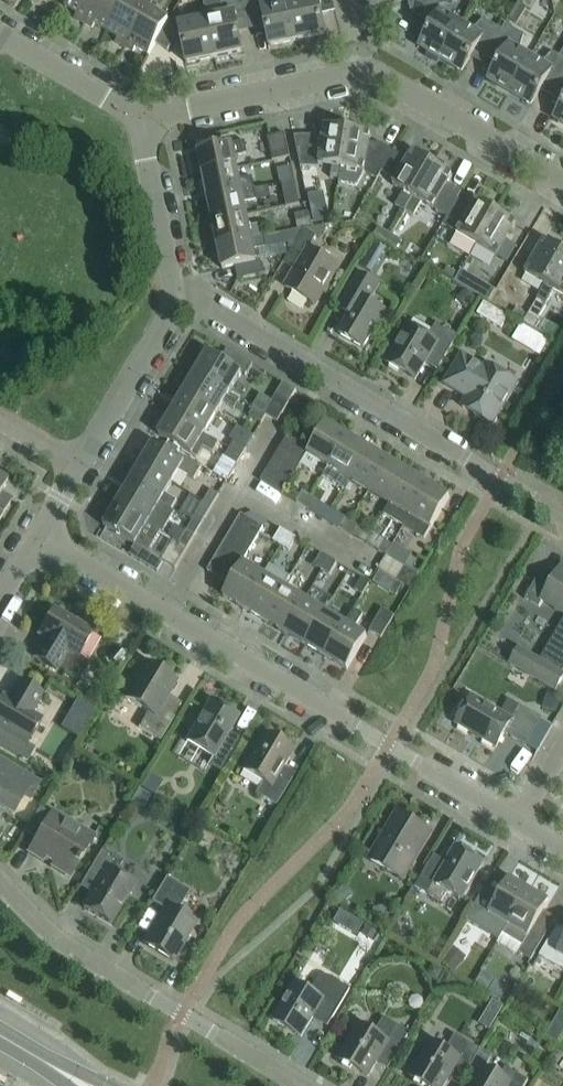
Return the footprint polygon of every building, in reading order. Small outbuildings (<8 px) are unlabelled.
[(65,6),(78,13),(75,18),(84,23),(97,0),(68,0),(65,6)] [(125,0),(97,0),(84,23),(92,28),(95,23),(107,30),(125,0)] [(142,0),(125,0),(107,30),(119,37),(117,42),(125,47),(147,8),(140,4),(142,0)] [(242,52),(236,23),(250,20),(246,0),(221,0),(220,0),(224,16),(207,19),(215,57),(242,52)] [(272,0),(246,0),(250,20),(264,17),(269,46),(298,40),(290,2),(273,6),(272,0)] [(326,34),(320,7),(334,4),(333,0),(300,0),(290,2),(298,40),(326,34)] [(462,23),(441,10),(438,0),(408,0),(411,13),(432,25),(419,47),(441,59),(462,23)] [(156,43),(169,21),(147,8),(125,47),(133,51),(136,47),(149,55),(155,43),(156,43)] [(215,57),(207,19),(179,25),(169,19),(169,21),(156,43),(168,50),(177,35),(181,34),(186,63),(215,57)] [(502,30),(502,29),(483,19),(473,29),(462,23),(441,59),(462,72),(476,49),(486,55),(485,57),(486,57),(502,30)] [(531,56),(520,49),(524,35),(505,24),(502,29),(502,30),(486,57),(486,58),(491,50),(502,57),(488,80),(510,92),(531,56)] [(552,52),(542,62),(531,56),(510,92),(531,105),(545,82),(556,89),(562,77),(562,58),(552,52)] [(554,118),(562,124),(562,103),(554,118)] [(340,177),(349,124),(336,122),(335,128),(324,126),(323,135),(294,136),(300,167),(319,167),(319,164),(332,166),(331,175),(340,177)] [(361,126),(349,124),(340,177),(339,182),(356,185),(364,172),(377,179),(382,172),(381,171),(394,151),(382,144),(369,143),(371,134),(360,132),(361,126)] [(209,136),(211,148),(224,146),(221,133),(209,136)] [(273,162),(276,161),(291,158),(288,144),(286,134),(269,137),(273,162)] [(203,175),(237,168),(235,157),(248,154),(245,141),(224,146),(211,148),(198,151),(203,175)] [(404,211),(435,158),(425,152),(421,157),(412,152),(408,159),(394,151),(381,171),(382,172),(396,180),(393,185),(404,192),(396,206),(404,211)] [(447,217),(457,199),(462,192),(448,183),(452,176),(443,170),(446,165),(435,158),(404,211),(414,216),(422,202),(447,217)] [(239,179),(237,168),(203,175),(208,198),(255,189),(252,177),(239,179)] [(295,180),(281,183),(285,201),(298,198),(295,180)] [(212,222),(247,215),(244,203),(257,200),(255,189),(208,198),(212,222)] [(471,208),(457,199),(447,217),(442,224),(456,233),(477,245),(499,206),(488,200),(485,205),(476,200),(471,208)] [(499,206),(477,245),(497,257),(504,261),(509,260),(517,246),(506,240),(516,224),(507,218),(510,213),(499,206)] [(249,226),(247,215),(212,222),(217,245),(264,235),(262,224),(249,226)] [(319,238),(326,225),(304,229),(296,242),(285,261),(286,261),(290,254),(300,260),(285,286),(316,305),(339,266),(309,249),(316,236),(319,238)] [(385,242),(390,234),(379,227),(374,235),(385,242)] [(296,229),(281,232),(284,244),(296,242),(304,229),(304,228),(296,229)] [(397,248),(402,241),(390,234),(385,242),(397,248)] [(256,261),(254,250),(267,247),(264,235),(217,245),(222,269),(235,266),(238,279),(264,274),(262,260),(256,261)] [(544,240),(525,273),(545,285),(562,254),(562,244),(557,241),(554,246),(544,240)] [(545,285),(536,300),(546,306),(554,291),(562,296),(562,254),(545,285)] [(454,282),(458,274),(447,267),(442,275),(454,282)] [(458,274),(454,282),(474,294),(482,282),(461,269),(458,274)] [(363,348),(375,329),(385,312),(369,302),(379,285),(359,273),(353,283),(338,308),(350,315),(339,334),(363,348)] [(484,303),(477,315),(500,328),(507,317),(484,303)] [(523,323),(528,315),(516,308),(511,316),(523,323)] [(540,322),(539,322),(528,315),(523,323),(536,330),(540,322)] [(448,351),(457,335),(437,322),(429,336),(409,325),(398,343),(387,362),(415,379),(430,354),(442,361),(437,370),(448,351)] [(252,364),(227,349),(221,360),(208,352),(195,373),(228,393),(240,373),(246,376),(252,364)] [(485,369),(462,355),(445,384),(468,398),(462,407),(492,425),(495,421),(517,383),(487,365),(485,369)] [(234,409),(240,400),(228,393),(195,373),(183,393),(216,413),(223,403),(234,409)] [(284,381),(277,393),(264,414),(266,415),(277,422),(297,389),(284,381)] [(204,434),(216,413),(183,393),(171,414),(204,434)] [(261,423),(266,415),(264,414),(254,408),(249,416),(261,423)] [(192,455),(204,434),(171,414),(158,435),(177,446),(192,455)] [(328,467),(347,436),(326,423),(314,442),(310,449),(303,460),(301,465),(311,471),(315,470),(320,462),(328,467)] [(303,460),(310,449),(287,435),(281,447),(303,460)] [(349,479),(367,448),(347,436),(328,467),(323,476),(343,488),(349,479)] [(242,456),(246,448),(234,441),(229,449),(242,456)] [(184,462),(172,454),(153,443),(140,464),(172,483),(179,470),(195,479),(202,467),(187,457),(184,462)] [(297,471),(301,465),(303,460),(281,447),(274,458),(297,471)] [(369,491),(388,460),(367,448),(349,479),(369,491)] [(237,464),(242,456),(229,449),(225,457),(237,464)] [(290,483),(297,471),(274,458),(267,469),(290,483)] [(390,503),(408,472),(388,460),(369,491),(390,503)] [(171,510),(177,500),(166,493),(172,483),(140,464),(128,484),(160,503),(171,510)] [(283,494),(290,483),(267,469),(260,481),(283,494)] [(404,525),(410,515),(429,484),(408,472),(390,503),(390,504),(385,513),(404,525)] [(12,500),(0,494),(7,482),(0,478),(0,520),(12,500)] [(148,524),(160,503),(128,484),(116,505),(148,524)] [(425,537),(431,528),(450,497),(429,484),(410,515),(404,525),(425,537)] [(212,506),(219,495),(211,490),(204,501),(212,506)] [(304,507),(310,496),(302,492),(296,502),(304,507)] [(310,496),(304,507),(312,511),(318,501),(310,496)] [(205,518),(212,506),(204,501),(196,513),(205,518)] [(155,543),(162,533),(147,525),(148,524),(116,505),(103,526),(149,552),(154,543),(155,543)] [(263,527),(250,519),(241,514),(234,525),(257,539),(263,527)] [(345,531),(351,521),(343,516),(337,526),(345,531)] [(366,543),(372,533),(351,521),(345,531),(366,543)] [(250,550),(257,539),(234,525),(227,536),(250,550)] [(386,555),(392,545),(380,538),(385,530),(377,525),(372,533),(366,543),(386,555)] [(281,546),(288,533),(281,529),(273,541),(281,546)] [(187,547),(194,536),(186,531),(179,542),(187,547)] [(289,551),(296,538),(288,533),(281,546),(289,551)] [(243,561),(250,550),(227,536),(220,548),(243,561)] [(175,569),(182,557),(187,547),(179,542),(173,539),(161,560),(175,569)] [(236,573),(243,562),(243,561),(220,548),(214,559),(236,573)] [(322,570),(329,558),(321,553),(314,565),(322,570)] [(330,575),(337,562),(329,558),(322,570),(330,575)] [(230,584),(236,573),(214,559),(207,570),(230,584)] [(264,575),(243,562),(236,573),(230,584),(223,596),(244,608),(264,575)] [(264,575),(244,608),(264,620),(284,587),(290,577),(270,564),(264,575)] [(562,564),(551,584),(538,576),(525,599),(539,607),(542,601),(562,614),(562,565),(562,564)] [(410,587),(418,575),(406,566),(397,579),(410,587)] [(363,595),(370,582),(362,577),(355,590),(363,595)] [(285,632),(305,599),(284,587),(264,620),(285,632)] [(305,645),(325,611),(305,599),(285,632),(305,645)] [(80,680),(89,663),(78,656),(93,631),(55,608),(43,628),(48,631),(33,656),(57,670),(59,667),(80,680)] [(381,638),(395,616),(382,608),(369,631),(381,638)] [(356,630),(365,615),(355,609),(346,624),(346,623),(326,657),(347,669),(367,636),(356,630)] [(326,657),(346,623),(325,611),(305,645),(326,657)] [(539,660),(519,648),(510,664),(536,680),(555,691),(562,678),(562,674),(560,672),(562,667),(562,620),(539,660)] [(160,740),(163,735),(174,717),(161,708),(176,683),(167,678),(168,676),(144,662),(123,697),(148,712),(139,727),(160,740)] [(19,680),(4,706),(0,704),(0,747),(26,762),(33,749),(25,745),(41,718),(32,713),(43,694),(19,680)] [(542,718),(523,707),(508,698),(501,712),(473,695),(456,724),(496,747),(505,733),(526,745),(542,718)] [(221,771),(222,768),(234,750),(222,743),(237,717),(211,701),(188,739),(214,757),(209,764),(221,771)] [(276,805),(292,779),(280,771),(293,750),(259,730),(258,731),(263,734),(255,748),(242,770),(262,782),(255,793),(276,805)] [(0,762),(0,801),(2,797),(16,806),(24,793),(29,796),(36,784),(0,762)] [(37,811),(36,814),(24,833),(36,840),(28,853),(43,862),(45,859),(52,863),(50,866),(69,878),(81,859),(92,839),(51,814),(39,808),(37,811)] [(403,879),(419,851),(430,832),(397,812),(369,859),(403,879)] [(205,831),(200,839),(210,844),(214,837),(205,831)] [(462,899),(483,863),(456,847),(441,873),(428,865),(415,887),(441,902),(448,890),(462,899)] [(111,924),(122,905),(134,883),(116,873),(123,861),(102,849),(89,870),(102,878),(84,908),(111,924)] [(173,961),(195,923),(177,912),(189,891),(166,877),(152,902),(165,910),(145,944),(173,961)] [(503,934),(529,890),(509,879),(498,897),(485,889),(467,920),(500,939),(503,934)] [(531,960),(549,930),(537,923),(549,902),(529,890),(503,934),(523,946),(519,953),(531,960)] [(376,924),(389,922),(387,906),(374,908),(376,924)] [(553,933),(540,956),(552,963),(562,970),(562,938),(553,933)] [(454,972),(467,957),(453,946),(441,962),(454,972)] [(332,1019),(350,989),(330,976),(324,975),(318,978),(311,991),(295,982),(273,1020),(301,1037),(317,1010),(332,1019)] [(487,990),(492,982),(481,976),(476,983),(487,990)] [(410,1032),(384,1017),(375,1032),(359,1023),(349,1040),(337,1059),(368,1077),(379,1058),(390,1065),(401,1046),(410,1032)] [(455,1034),(446,1049),(430,1040),(409,1076),(426,1085),(444,1085),(450,1075),(462,1082),(481,1049),(455,1034)] [(478,1077),(484,1068),(474,1063),(469,1071),(478,1077)] [(486,1067),(475,1085),(525,1085),(528,1080),(506,1067),(501,1076),(486,1067)]
